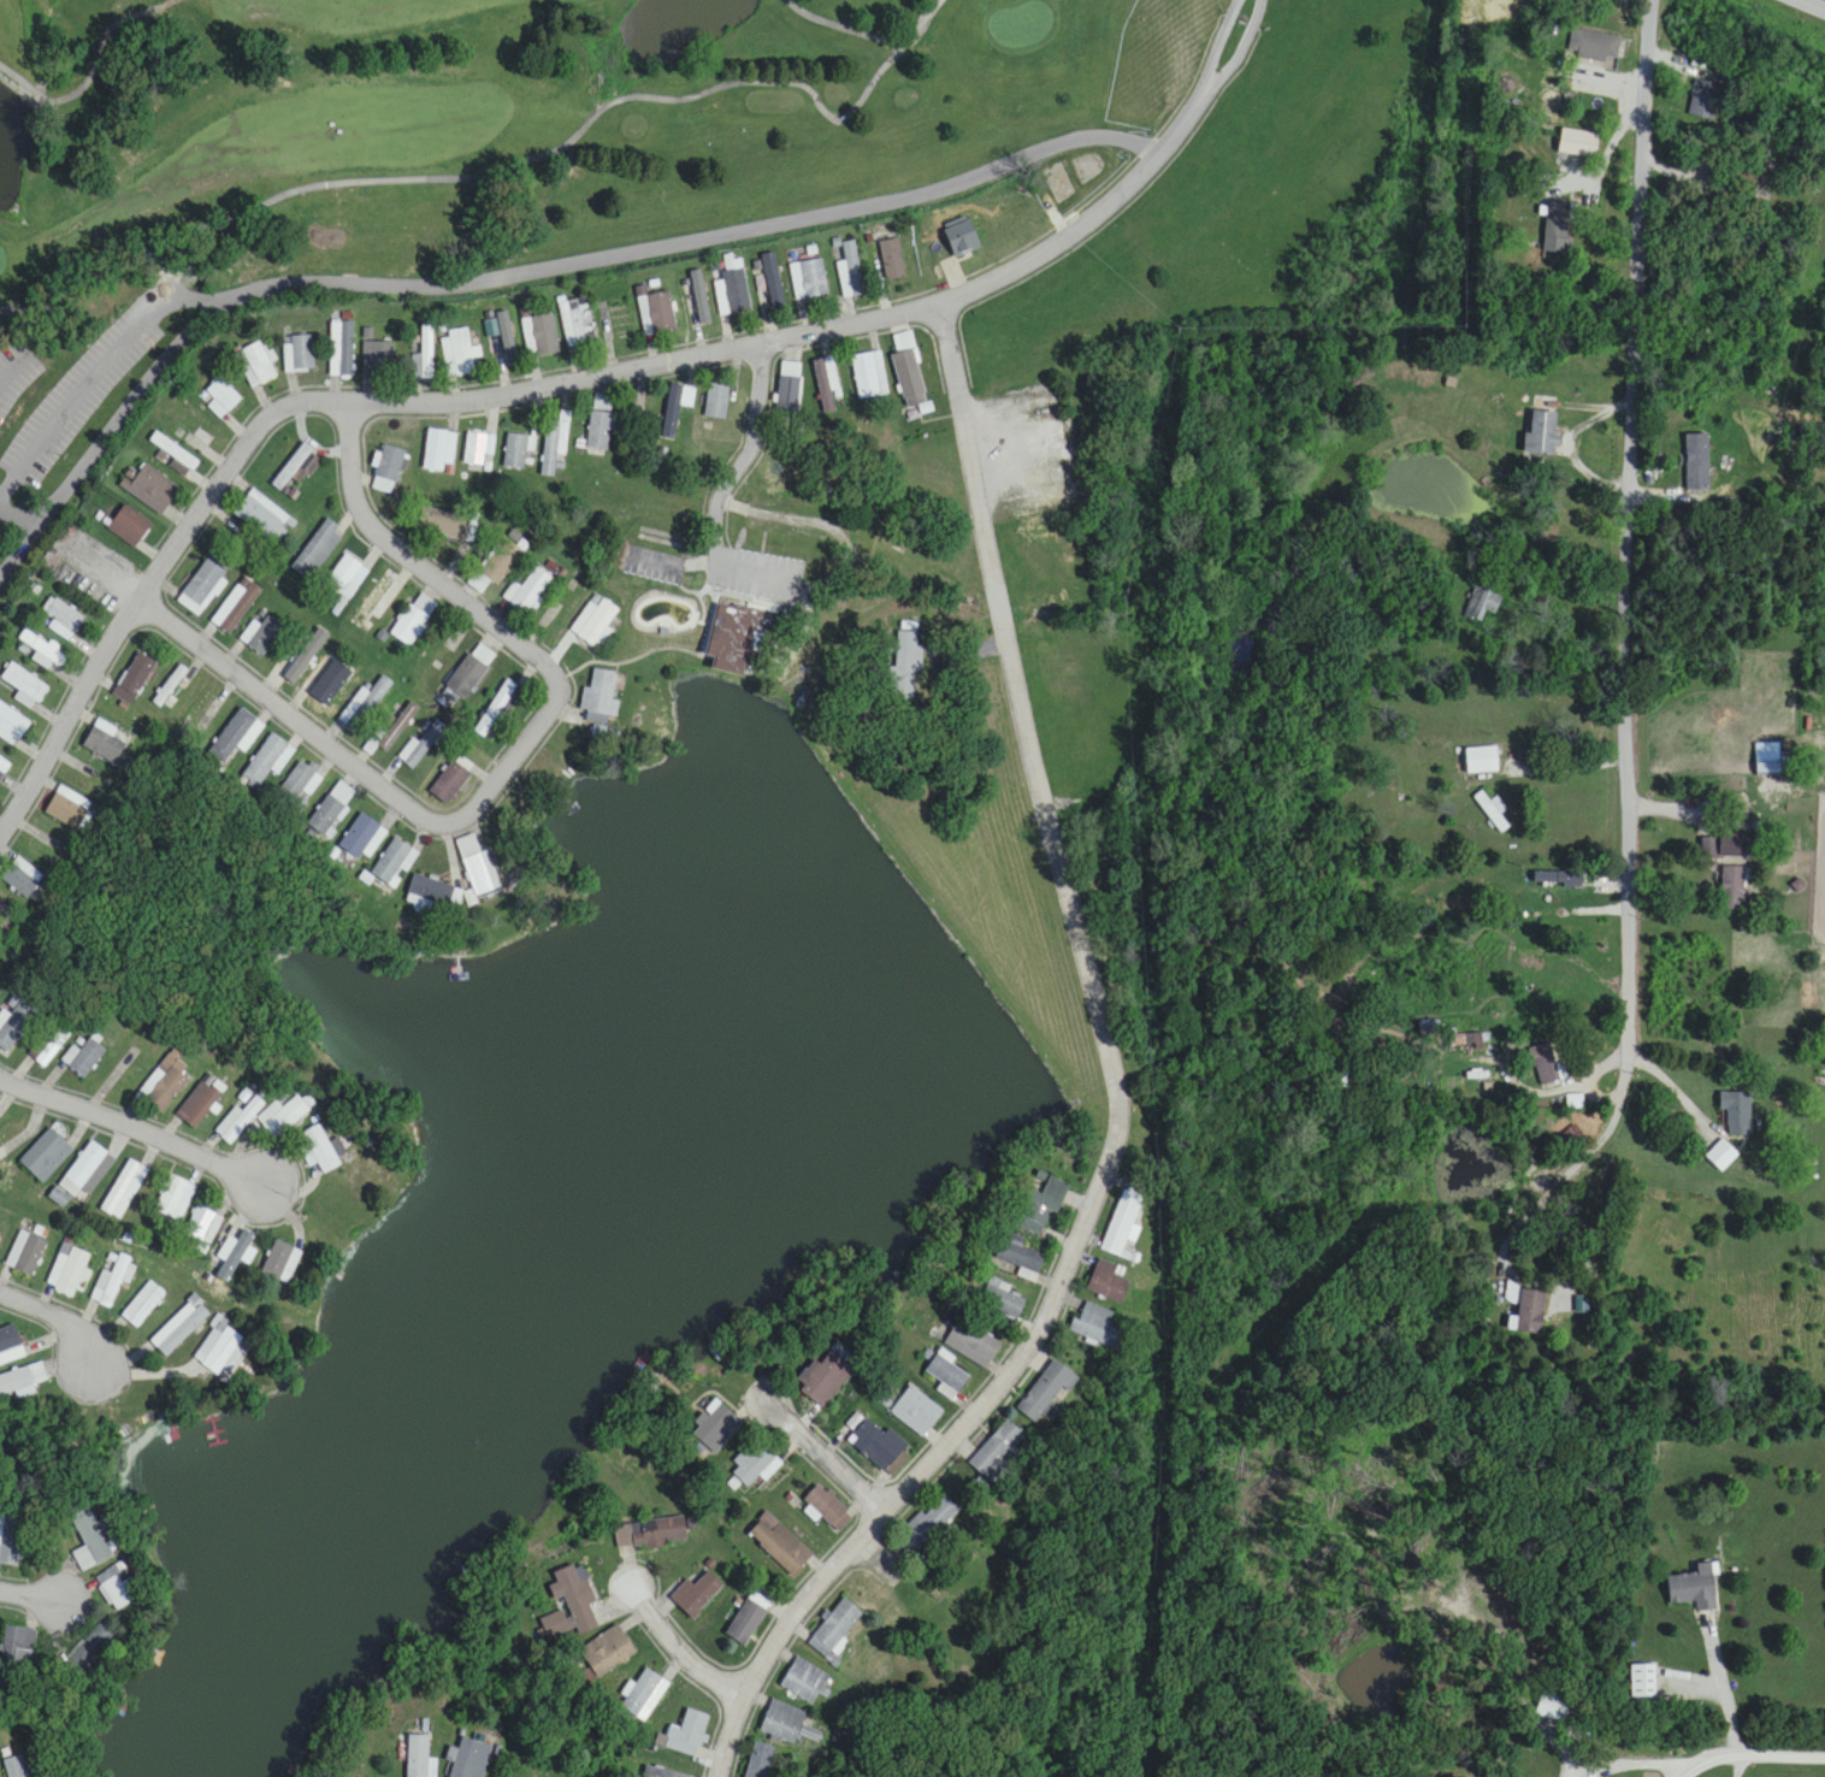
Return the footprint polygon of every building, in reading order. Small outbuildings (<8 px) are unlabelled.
[(1620,36),(1572,30),(1568,57),(1616,63),(1620,36)] [(1688,112),(1714,122),(1727,89),(1700,79),(1688,112)] [(1596,159),(1601,135),(1562,128),(1557,152),(1596,159)] [(1570,205),(1548,204),(1545,255),(1567,256),(1570,205)] [(956,260),(980,249),(968,221),(943,232),(956,260)] [(879,242),(888,282),(907,278),(898,238),(879,242)] [(858,241),(841,243),(843,261),(839,261),(843,297),(864,295),(858,241)] [(713,274),(720,316),(751,311),(743,256),(725,259),(727,272),(713,274)] [(792,263),(796,300),(827,297),(824,260),(792,263)] [(644,337),(675,333),(670,292),(639,295),(644,337)] [(559,303),(568,348),(596,342),(586,297),(559,303)] [(507,310),(488,314),(498,362),(517,359),(507,310)] [(552,314),(522,320),(530,358),(559,352),(552,314)] [(353,321),(331,321),(331,376),(353,376),(353,321)] [(412,354),(412,379),(434,379),(434,326),(422,326),(422,354),(412,354)] [(447,376),(471,376),(471,330),(447,330),(447,376)] [(891,356),(906,409),(929,403),(909,332),(894,336),(899,353),(891,356)] [(13,395),(17,390),(23,384),(29,378),(34,373),(40,370),(43,366),(43,360),(40,355),(33,350),(28,346),(23,341),(18,338),(11,337),(4,344),(0,348),(0,418),(10,403),(13,395)] [(286,372),(315,369),(313,337),(283,339),(286,372)] [(366,340),(366,366),(392,366),(392,340),(366,340)] [(235,354),(252,389),(278,376),(261,341),(235,354)] [(888,396),(882,352),(853,356),(859,399),(888,396)] [(837,412),(836,400),(841,399),(836,357),(815,360),(822,414),(837,412)] [(801,363),(780,362),(778,411),(800,412),(801,363)] [(221,419),(242,399),(220,378),(206,392),(213,399),(208,405),(221,419)] [(726,420),(730,386),(709,383),(705,418),(726,420)] [(587,449),(607,451),(612,397),(596,396),(595,410),(591,409),(587,449)] [(1556,456),(1558,397),(1530,396),(1529,456),(1556,456)] [(569,422),(546,421),(544,474),(566,475),(569,422)] [(423,471),(449,474),(455,433),(428,430),(423,471)] [(191,475),(199,461),(156,433),(147,446),(191,475)] [(489,469),(490,457),(494,458),(496,436),(467,433),(464,467),(489,469)] [(1685,492),(1709,492),(1709,435),(1684,435),(1685,492)] [(300,486),(321,457),(302,443),(272,485),(282,492),(291,479),(300,486)] [(389,494),(407,454),(386,446),(369,486),(389,494)] [(160,516),(180,489),(144,463),(124,489),(160,516)] [(277,541),(294,519),(253,489),(236,511),(277,541)] [(151,524),(125,505),(107,529),(134,548),(151,524)] [(468,520),(423,507),(416,530),(461,543),(468,520)] [(339,526),(326,518),(293,570),(311,582),(340,537),(335,534),(339,526)] [(177,602),(199,617),(205,608),(202,606),(229,566),(210,554),(177,602)] [(348,601),(369,570),(346,554),(325,585),(348,601)] [(537,609),(532,605),(554,580),(537,565),(506,599),(528,619),(537,609)] [(361,630),(373,611),(383,618),(404,584),(384,571),(351,623),(361,630)] [(210,621),(228,635),(263,590),(245,576),(210,621)] [(1463,611),(1484,627),(1504,600),(1482,585),(1463,611)] [(54,622),(50,626),(66,641),(84,622),(57,595),(42,610),(54,622)] [(391,635),(412,647),(434,608),(418,599),(413,608),(408,605),(391,635)] [(597,647),(618,609),(603,600),(599,608),(589,602),(571,632),(597,647)] [(712,668),(747,674),(759,613),(715,605),(706,655),(714,656),(712,668)] [(262,656),(284,629),(267,615),(245,642),(262,656)] [(19,638),(39,653),(35,660),(43,665),(47,660),(57,667),(66,656),(26,628),(19,638)] [(890,699),(916,700),(918,632),(897,631),(896,668),(891,668),(890,699)] [(285,677),(300,683),(314,648),(291,639),(273,683),(281,686),(285,677)] [(494,652),(475,641),(445,693),(464,704),(494,652)] [(156,663),(138,652),(113,694),(131,705),(156,663)] [(16,698),(33,711),(50,689),(12,662),(0,678),(20,692),(16,698)] [(162,708),(178,686),(186,691),(196,675),(179,664),(153,702),(162,708)] [(591,711),(607,677),(596,672),(580,706),(591,711)] [(340,720),(354,732),(395,685),(381,673),(340,720)] [(517,685),(506,679),(475,732),(485,738),(517,685)] [(225,703),(207,691),(180,732),(192,740),(200,727),(206,731),(225,703)] [(29,727),(0,700),(0,739),(10,748),(29,727)] [(385,752),(418,711),(409,704),(377,745),(385,752)] [(209,752),(225,764),(236,748),(245,754),(265,725),(241,708),(209,752)] [(130,737),(99,718),(82,746),(114,765),(130,737)] [(255,790),(289,746),(274,734),(240,778),(255,790)] [(1465,774),(1497,774),(1497,748),(1465,748),(1465,774)] [(445,805),(474,767),(458,755),(429,792),(445,805)] [(11,767),(0,758),(0,780),(11,767)] [(315,771),(298,761),(277,800),(294,809),(315,771)] [(321,836),(357,796),(342,782),(306,823),(321,836)] [(77,831),(92,804),(59,786),(44,814),(77,831)] [(1490,802),(1482,791),(1475,797),(1500,834),(1509,828),(1500,814),(1506,810),(1498,797),(1490,802)] [(386,834),(366,814),(337,844),(358,864),(386,834)] [(488,850),(480,853),(474,834),(455,840),(475,902),(502,893),(488,850)] [(1747,834),(1700,834),(1700,856),(1747,856),(1747,834)] [(401,868),(406,872),(418,853),(395,838),(374,871),(392,882),(401,868)] [(27,900),(44,878),(17,856),(0,878),(0,879),(27,900)] [(1534,886),(1584,886),(1584,872),(1534,872),(1534,886)] [(454,910),(461,891),(414,874),(403,905),(428,914),(432,902),(454,910)] [(38,1013),(21,999),(8,1016),(3,1011),(0,1015),(0,1049),(7,1054),(38,1013)] [(41,1067),(72,1039),(64,1031),(34,1059),(41,1067)] [(64,1062),(81,1079),(107,1053),(90,1037),(64,1062)] [(1562,1081),(1550,1044),(1530,1051),(1542,1088),(1562,1081)] [(187,1067),(167,1054),(139,1098),(164,1114),(186,1078),(182,1075),(187,1067)] [(193,1129),(222,1088),(205,1076),(176,1117),(193,1129)] [(272,1142),(303,1111),(289,1096),(276,1110),(270,1104),(252,1122),(272,1142)] [(237,1113),(233,1109),(212,1132),(226,1145),(260,1107),(250,1098),(237,1113)] [(311,1126),(293,1134),(298,1147),(294,1148),(300,1162),(305,1160),(312,1175),(329,1168),(311,1126)] [(41,1185),(74,1151),(51,1129),(18,1162),(41,1185)] [(1721,1173),(1739,1156),(1723,1140),(1706,1158),(1721,1173)] [(116,1161),(92,1142),(58,1185),(82,1204),(116,1161)] [(101,1211),(120,1221),(148,1171),(129,1160),(101,1211)] [(1028,1188),(1012,1222),(1043,1237),(1068,1185),(1039,1171),(1035,1179),(1045,1184),(1041,1194),(1028,1188)] [(176,1223),(192,1187),(168,1177),(153,1213),(176,1223)] [(1102,1250),(1122,1257),(1143,1197),(1123,1189),(1102,1250)] [(218,1221),(195,1208),(181,1234),(203,1246),(218,1221)] [(218,1280),(247,1239),(230,1228),(202,1269),(218,1280)] [(48,1242),(22,1230),(5,1266),(31,1278),(48,1242)] [(251,1275),(267,1283),(284,1251),(267,1242),(251,1275)] [(46,1287),(77,1299),(94,1256),(63,1244),(46,1287)] [(110,1309),(133,1260),(120,1254),(110,1274),(104,1271),(91,1300),(110,1309)] [(1115,1267),(1099,1260),(1086,1290),(1119,1305),(1129,1282),(1112,1274),(1115,1267)] [(1008,1291),(1010,1288),(993,1277),(980,1298),(1015,1319),(1026,1301),(1008,1291)] [(120,1317),(135,1330),(164,1295),(149,1282),(120,1317)] [(1545,1333),(1542,1291),(1518,1292),(1520,1334),(1545,1333)] [(189,1300),(147,1342),(163,1357),(205,1316),(189,1300)] [(1071,1333),(1115,1350),(1124,1327),(1111,1323),(1114,1316),(1083,1303),(1071,1333)] [(943,1342),(985,1369),(1002,1343),(960,1317),(943,1342)] [(232,1345),(219,1327),(191,1348),(201,1361),(198,1363),(209,1378),(236,1358),(229,1348),(232,1345)] [(20,1351),(20,1330),(0,1330),(0,1351),(20,1351)] [(800,1393),(825,1410),(853,1369),(829,1353),(820,1366),(812,1361),(799,1381),(805,1386),(800,1393)] [(925,1371),(943,1384),(938,1390),(953,1400),(970,1377),(937,1354),(925,1371)] [(1035,1423),(1041,1415),(1049,1420),(1079,1378),(1053,1360),(1017,1410),(1035,1423)] [(43,1363),(0,1376),(0,1397),(18,1392),(19,1397),(37,1392),(35,1385),(48,1381),(43,1363)] [(890,1412),(923,1438),(944,1411),(912,1385),(890,1412)] [(693,1434),(716,1455),(743,1425),(715,1399),(694,1423),(699,1428),(693,1434)] [(884,1434),(866,1419),(848,1442),(892,1479),(915,1452),(888,1429),(884,1434)] [(1021,1453),(1015,1447),(1025,1437),(1009,1421),(969,1461),(991,1483),(1021,1453)] [(761,1476),(766,1482),(783,1465),(757,1439),(734,1463),(740,1469),(735,1475),(748,1488),(761,1476)] [(837,1535),(854,1519),(821,1484),(804,1500),(837,1535)] [(898,1541),(915,1558),(960,1513),(944,1496),(898,1541)] [(85,1548),(73,1554),(82,1573),(113,1558),(89,1508),(70,1517),(85,1548)] [(813,1557),(768,1513),(747,1535),(791,1579),(813,1557)] [(22,1566),(22,1518),(0,1517),(0,1565),(22,1566)] [(614,1524),(616,1549),(686,1544),(684,1519),(614,1524)] [(1667,1577),(1668,1605),(1695,1603),(1696,1613),(1716,1611),(1714,1564),(1697,1565),(1697,1575),(1667,1577)] [(539,1620),(545,1640),(577,1630),(579,1636),(598,1630),(590,1605),(596,1602),(584,1565),(553,1575),(556,1585),(548,1588),(553,1602),(563,1599),(567,1611),(539,1620)] [(115,1571),(95,1588),(116,1613),(138,1595),(126,1580),(124,1582),(115,1571)] [(670,1599),(693,1621),(724,1587),(708,1572),(694,1588),(687,1581),(670,1599)] [(723,1636),(742,1649),(767,1612),(748,1599),(723,1636)] [(864,1615),(843,1599),(809,1644),(831,1660),(864,1615)] [(38,1632),(8,1624),(0,1653),(0,1663),(28,1670),(38,1632)] [(62,1662),(77,1676),(113,1640),(98,1625),(62,1662)] [(579,1651),(597,1680),(636,1655),(617,1626),(579,1651)] [(830,1677),(796,1659),(780,1688),(814,1706),(830,1677)] [(1655,1699),(1655,1666),(1631,1666),(1631,1699),(1655,1699)] [(665,1681),(642,1669),(617,1715),(640,1728),(665,1681)] [(1562,1723),(1569,1702),(1542,1693),(1535,1715),(1562,1723)] [(794,1745),(798,1735),(816,1742),(823,1720),(771,1701),(760,1733),(794,1745)] [(706,1716),(685,1711),(681,1731),(669,1728),(666,1738),(657,1736),(655,1747),(697,1757),(706,1716)] [(428,1737),(407,1737),(407,1776),(428,1776),(428,1737)] [(461,1739),(457,1752),(451,1751),(449,1759),(454,1761),(450,1776),(483,1776),(492,1748),(461,1739)] [(754,1743),(745,1776),(766,1776),(774,1748),(754,1743)] [(24,1754),(3,1758),(6,1776),(28,1776),(24,1754)] [(692,1776),(644,1767),(642,1776),(692,1776)]
